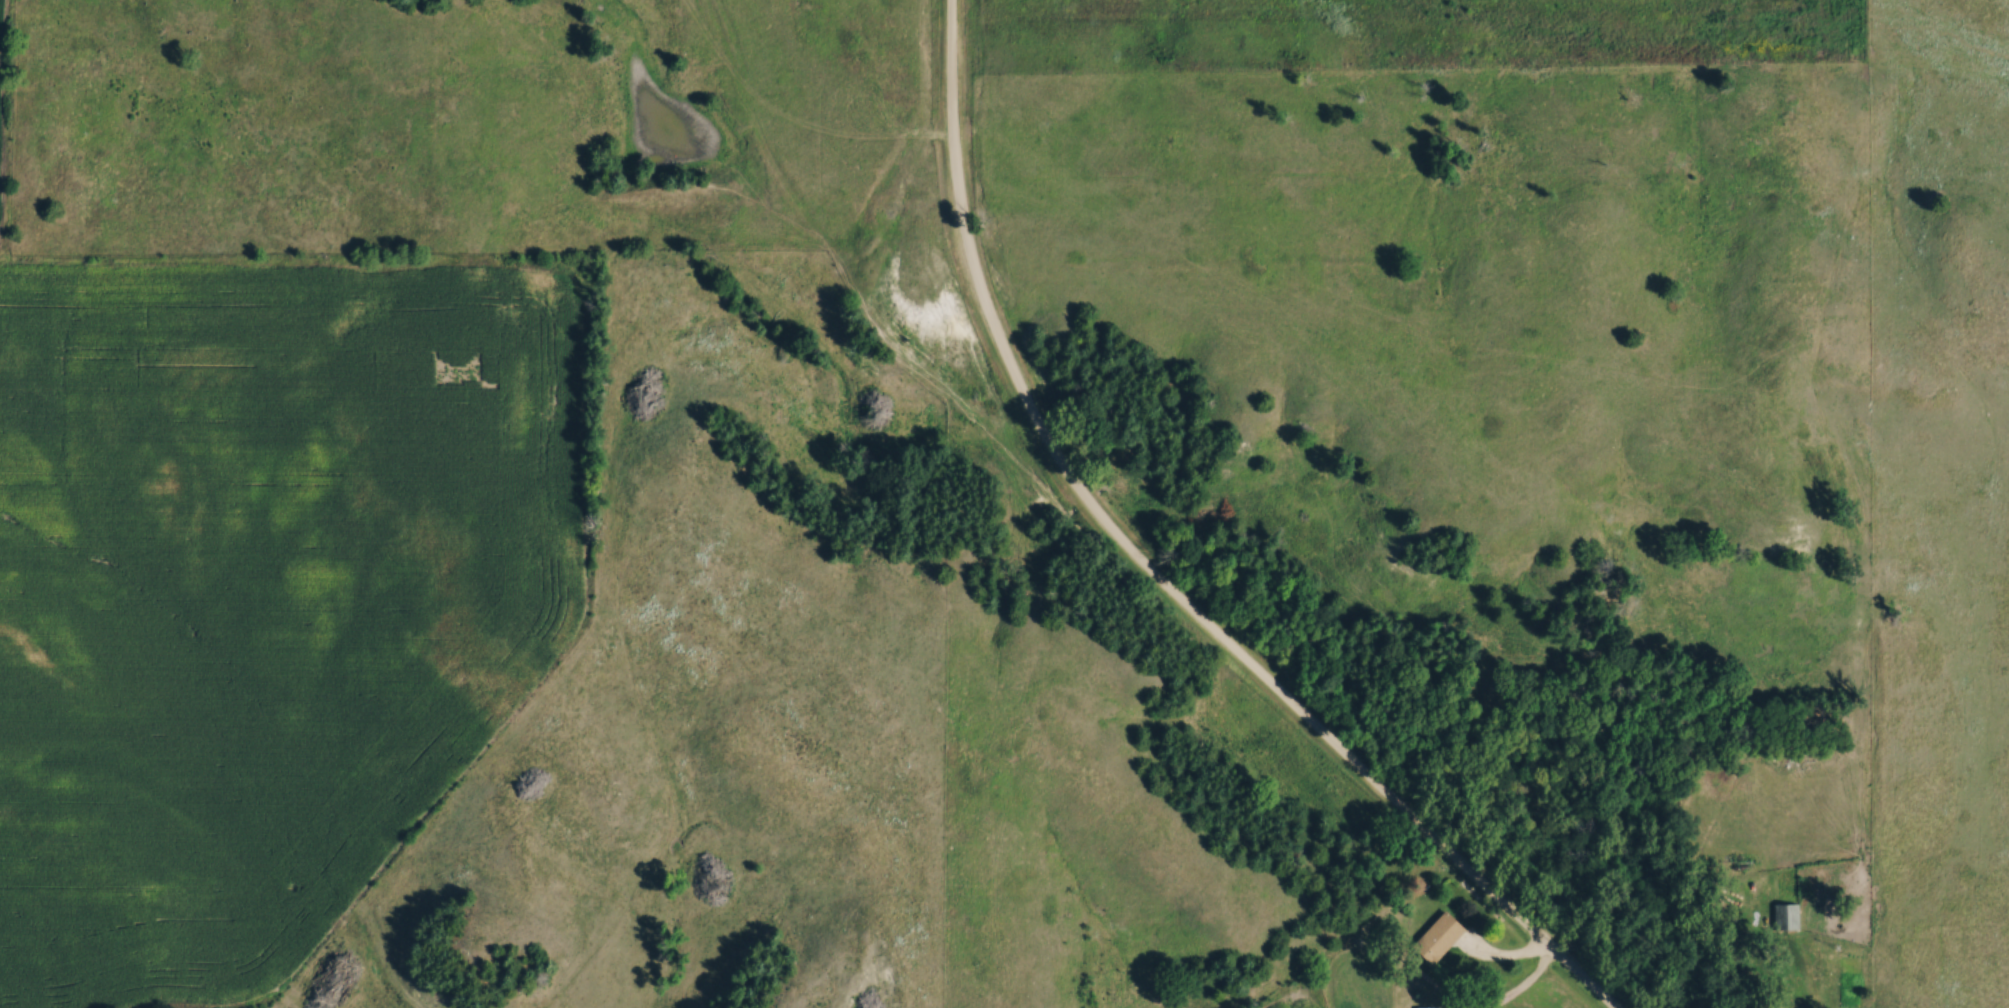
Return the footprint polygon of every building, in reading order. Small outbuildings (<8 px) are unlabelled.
[(1781,902),(1781,927),(1793,927),(1793,920),(1797,920),(1797,902),(1781,902)] [(1465,930),(1445,910),(1410,945),(1430,965),(1465,930)]
